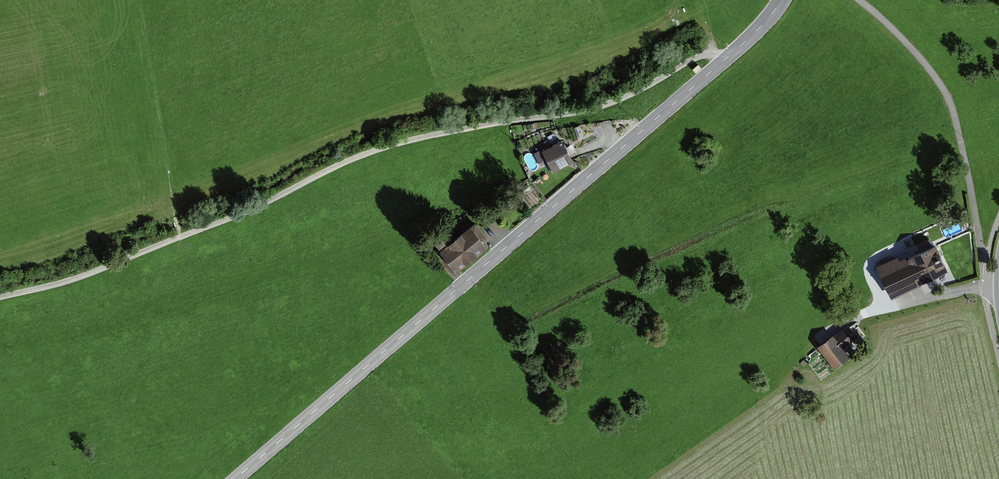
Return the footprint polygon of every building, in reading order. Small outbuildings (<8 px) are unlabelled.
[(553,171),(574,161),(563,139),(542,149),(553,171)] [(477,227),(446,250),(462,271),(493,248),(477,227)] [(899,254),(877,264),(891,296),(949,269),(937,242),(901,258),(899,254)] [(848,323),(819,345),(837,367),(852,356),(844,346),(858,335),(848,323)]
